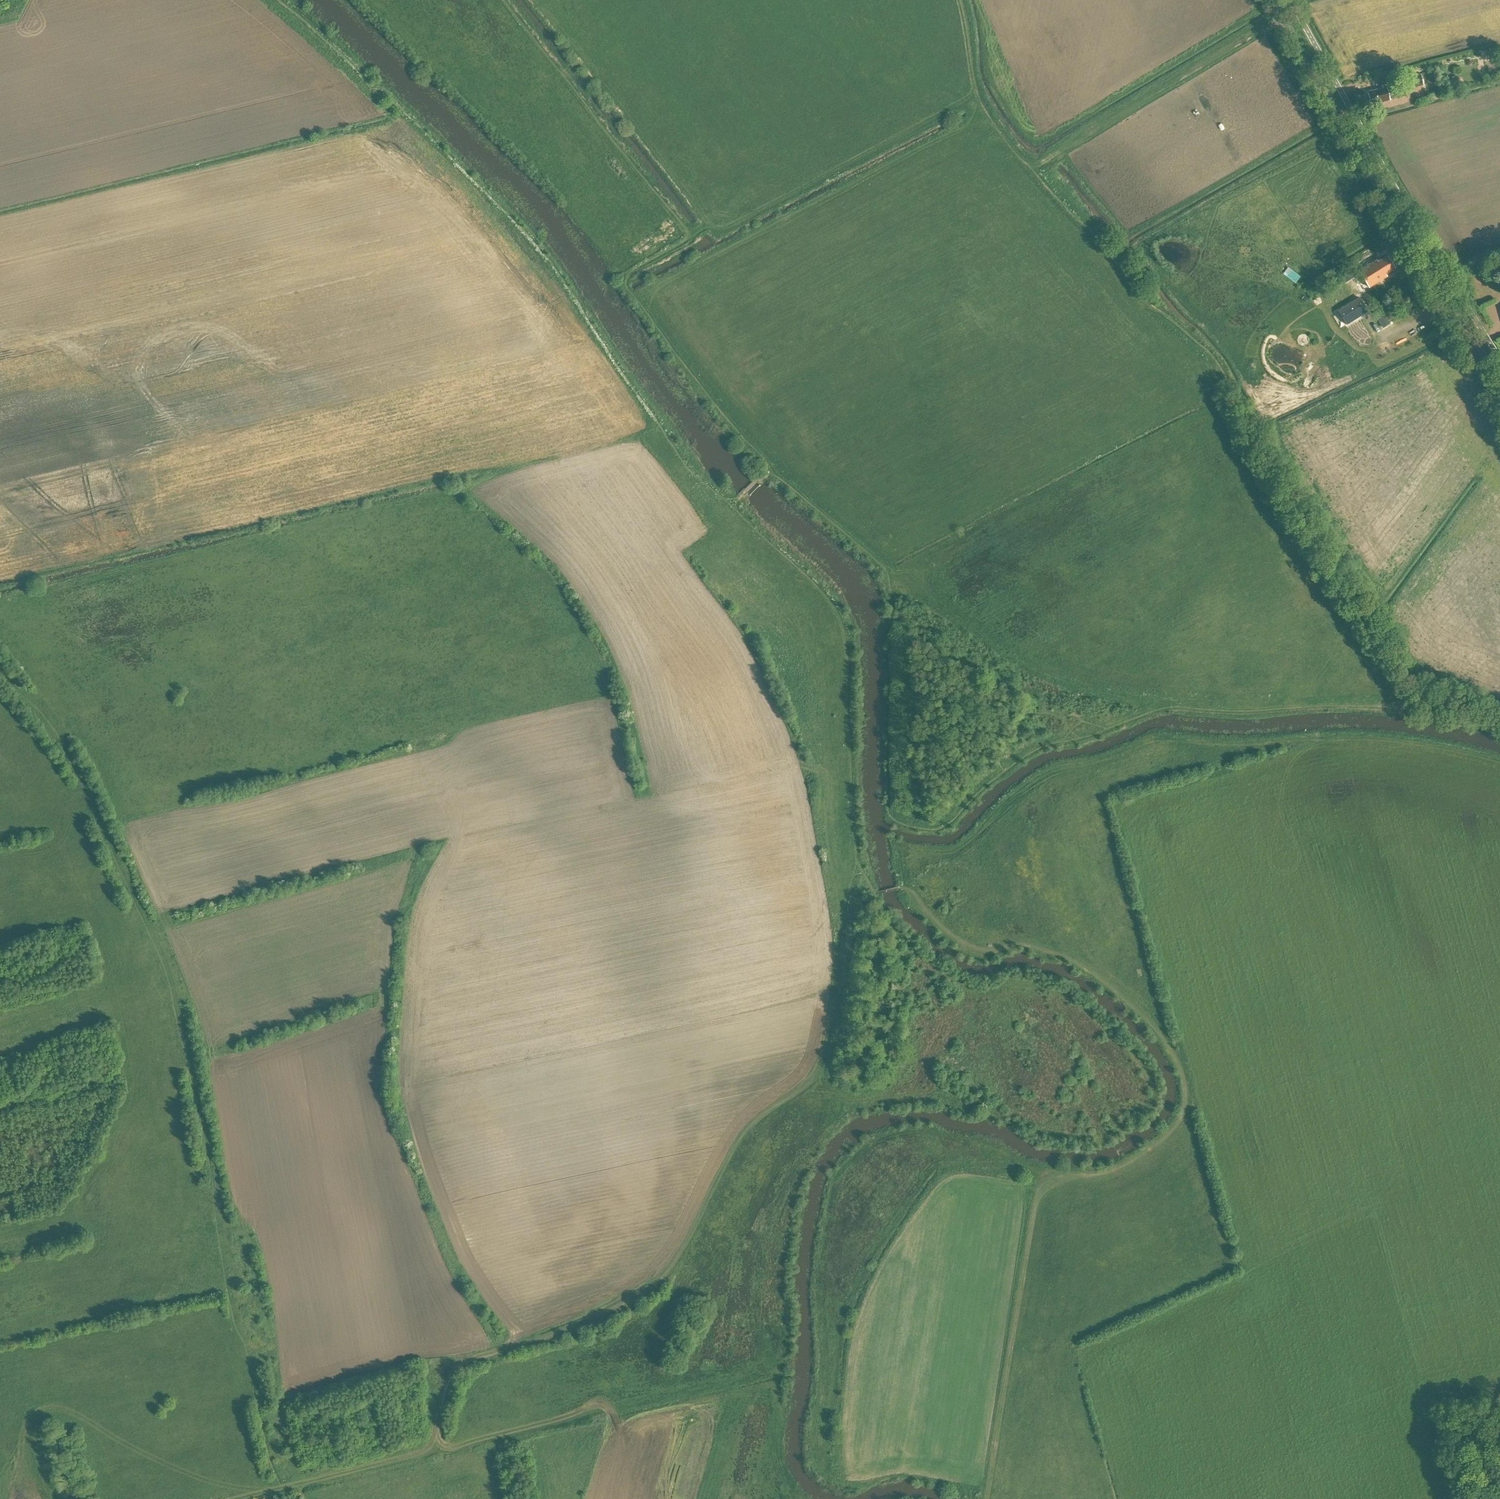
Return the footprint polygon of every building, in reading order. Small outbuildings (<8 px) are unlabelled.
[(1421,75),(1407,79),(1410,90),(1424,86),(1421,75)] [(1395,76),(1379,80),(1382,90),(1373,92),(1373,93),(1368,95),(1370,105),(1379,102),(1380,104),(1389,102),(1388,100),(1400,97),(1395,76)] [(1377,261),(1359,272),(1369,288),(1387,277),(1386,275),(1395,269),(1387,257),(1378,263),(1377,261)] [(1351,273),(1343,278),(1346,283),(1354,278),(1352,274),(1351,273)] [(1359,298),(1338,311),(1347,325),(1368,312),(1359,298)] [(1384,315),(1378,319),(1383,328),(1389,324),(1384,315)]
